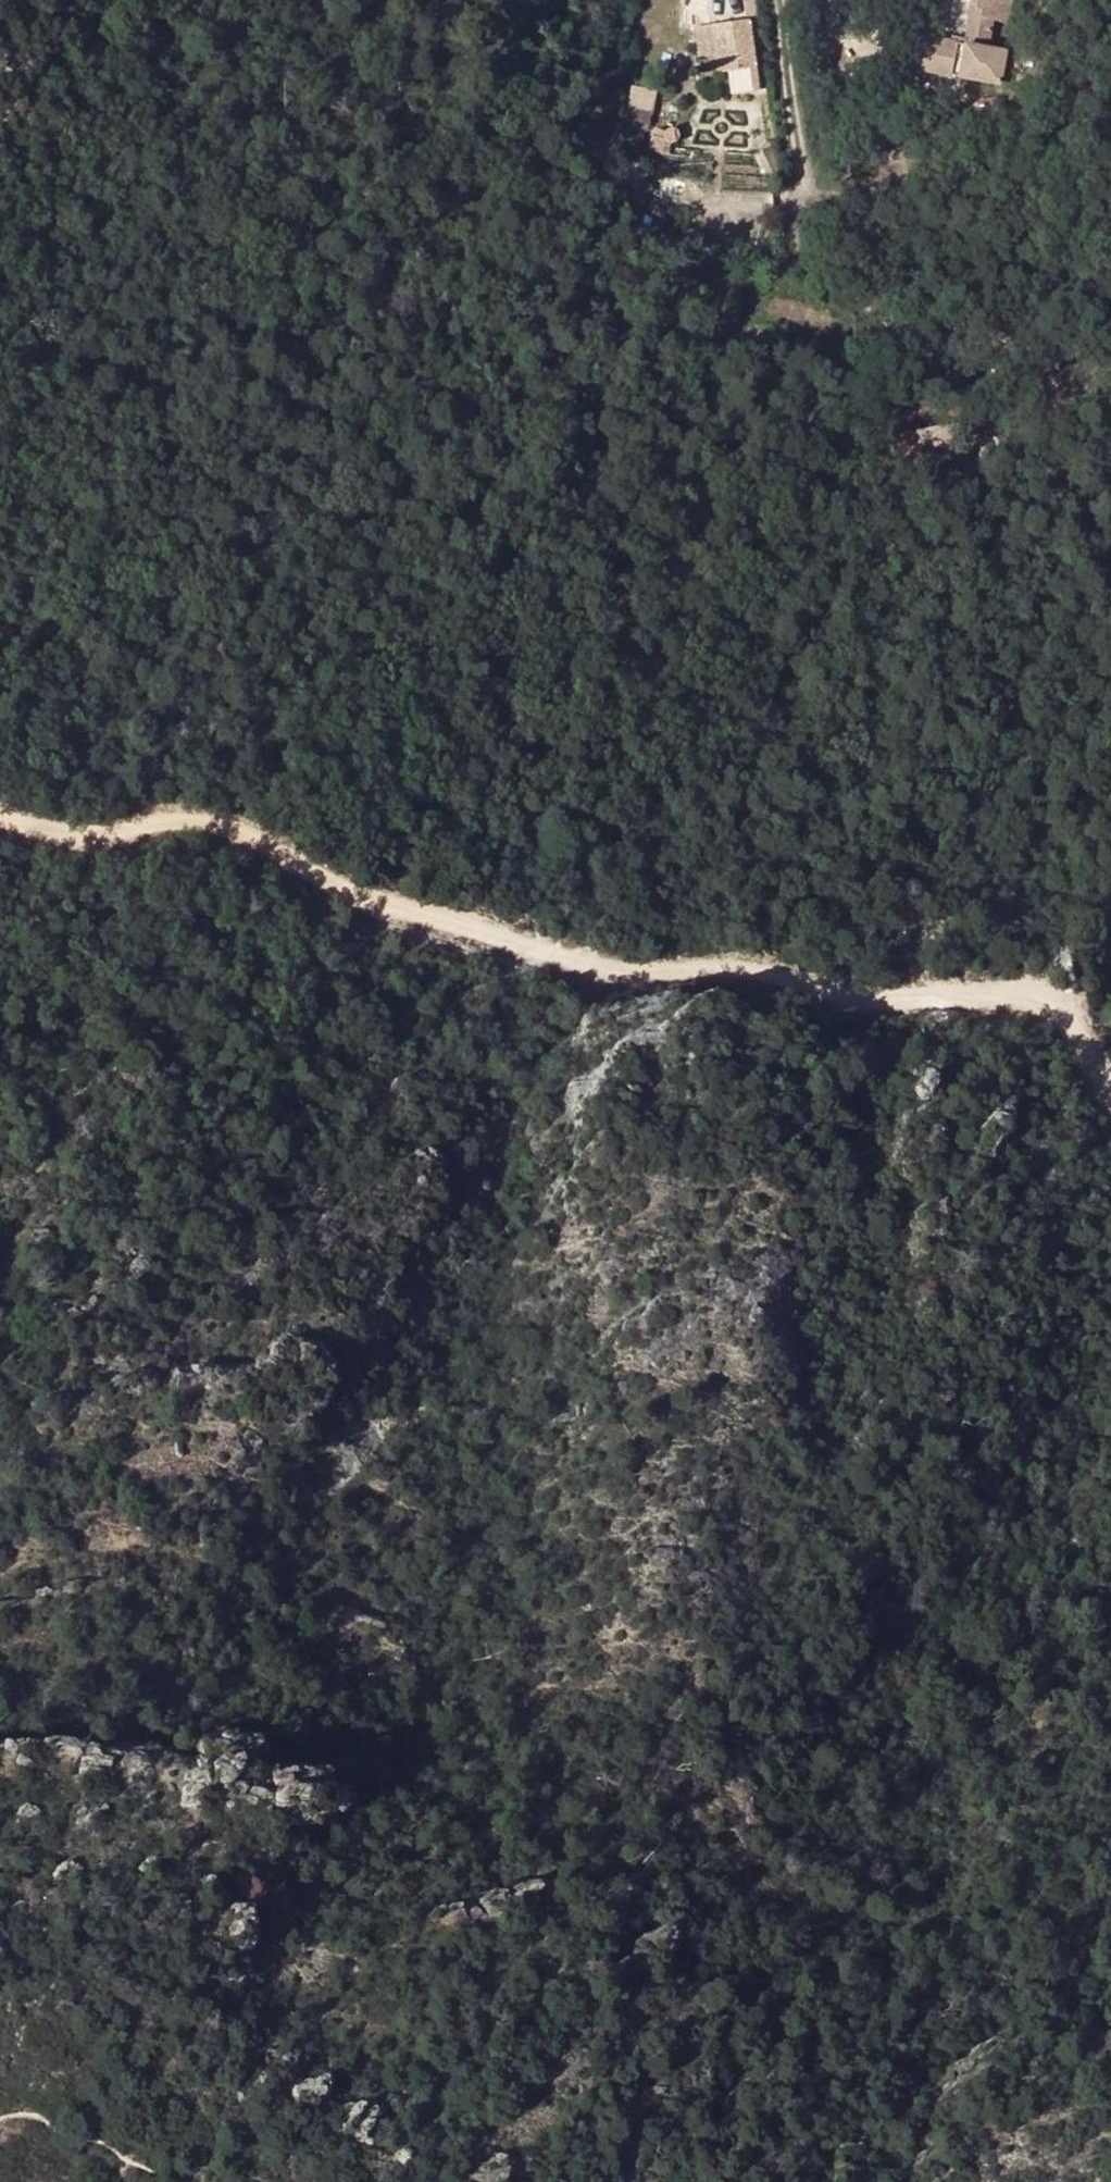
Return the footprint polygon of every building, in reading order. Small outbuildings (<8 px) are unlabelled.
[(1001,88),(1006,56),(988,53),(992,24),(1006,27),(1010,0),(969,0),(969,1),(970,2),(972,4),(973,4),(966,50),(923,43),(917,75),(1001,88)] [(710,4),(675,9),(683,57),(715,53),(710,4)] [(632,83),(627,107),(654,112),(659,88),(632,83)]
